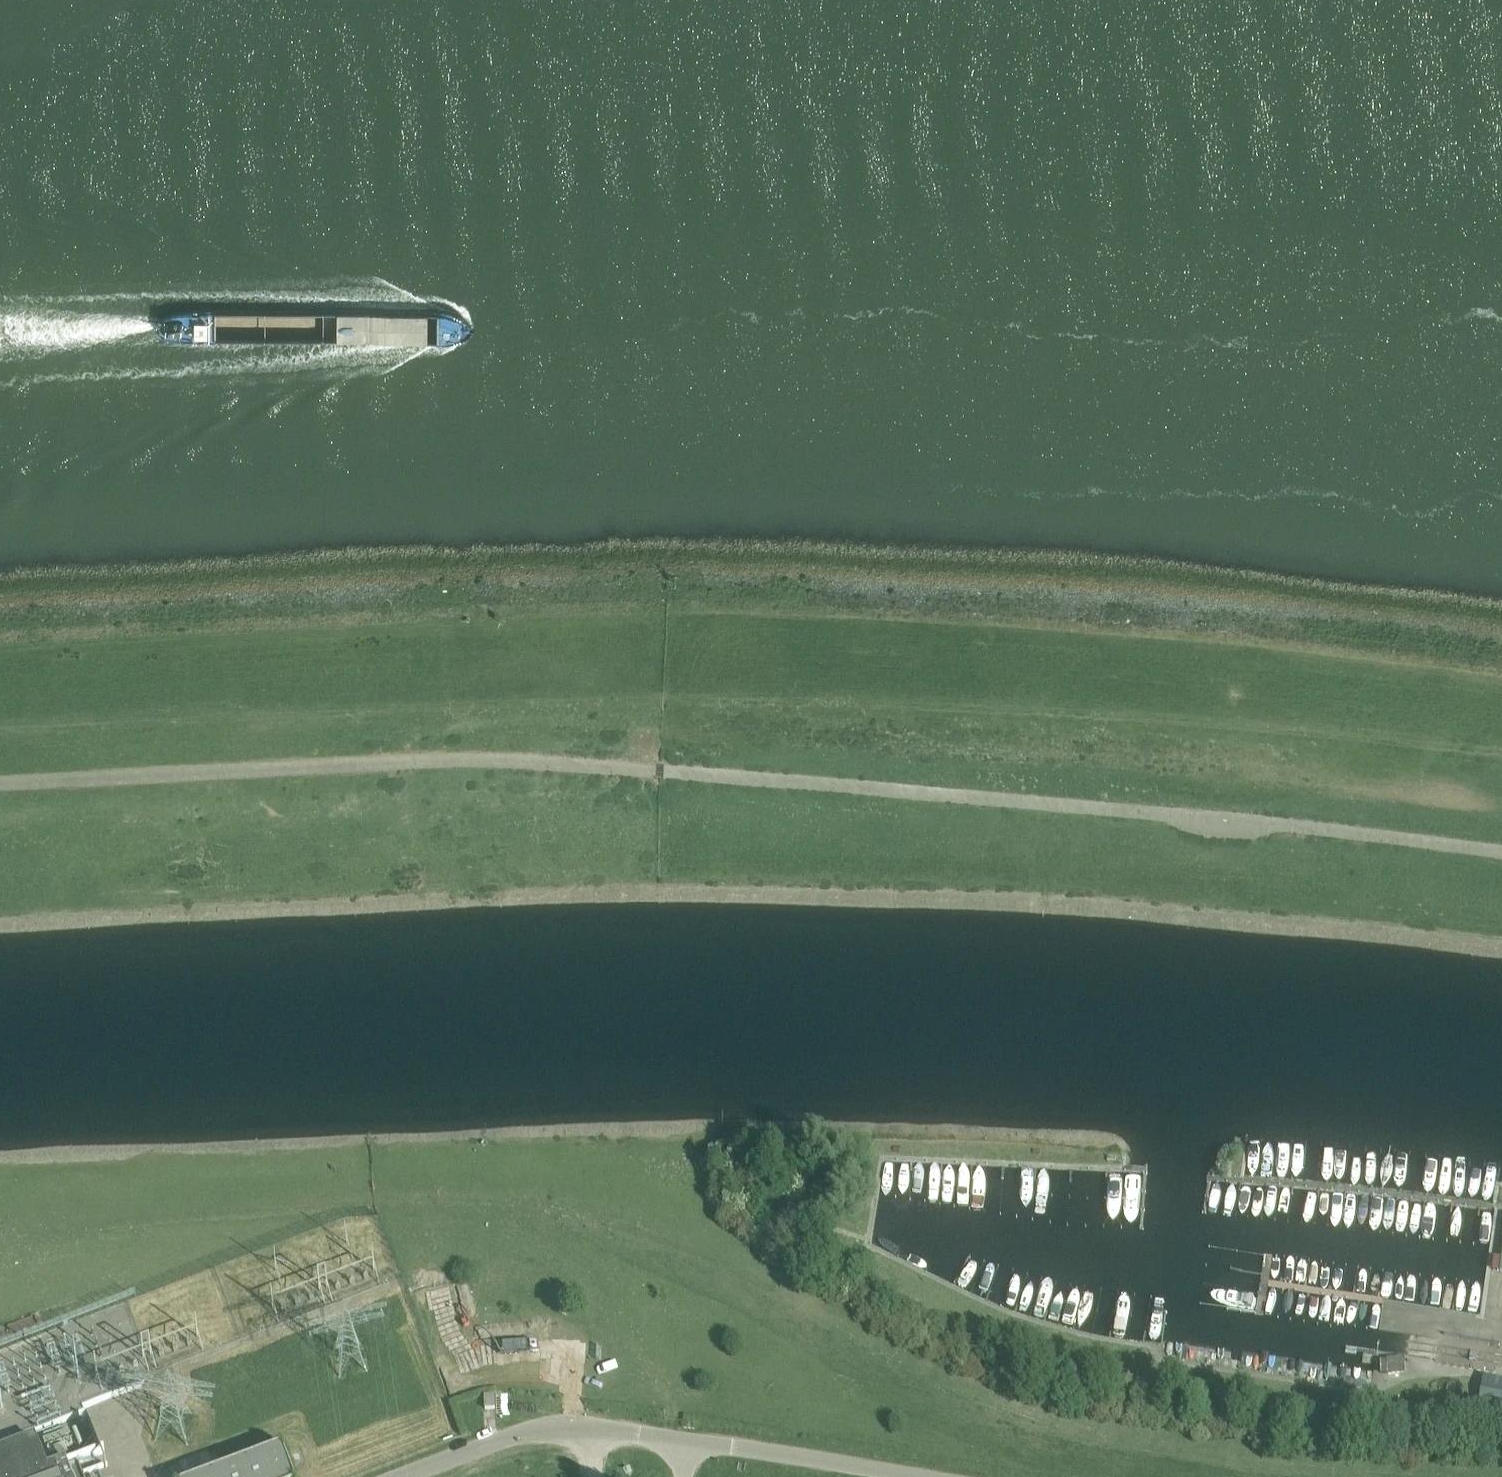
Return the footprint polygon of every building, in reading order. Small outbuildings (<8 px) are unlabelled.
[(495,1397),(484,1398),(485,1411),(496,1411),(495,1397)] [(102,1456),(89,1420),(0,1454),(0,1476),(83,1476),(79,1465),(102,1456)] [(283,1451),(216,1476),(293,1476),(283,1451)]
